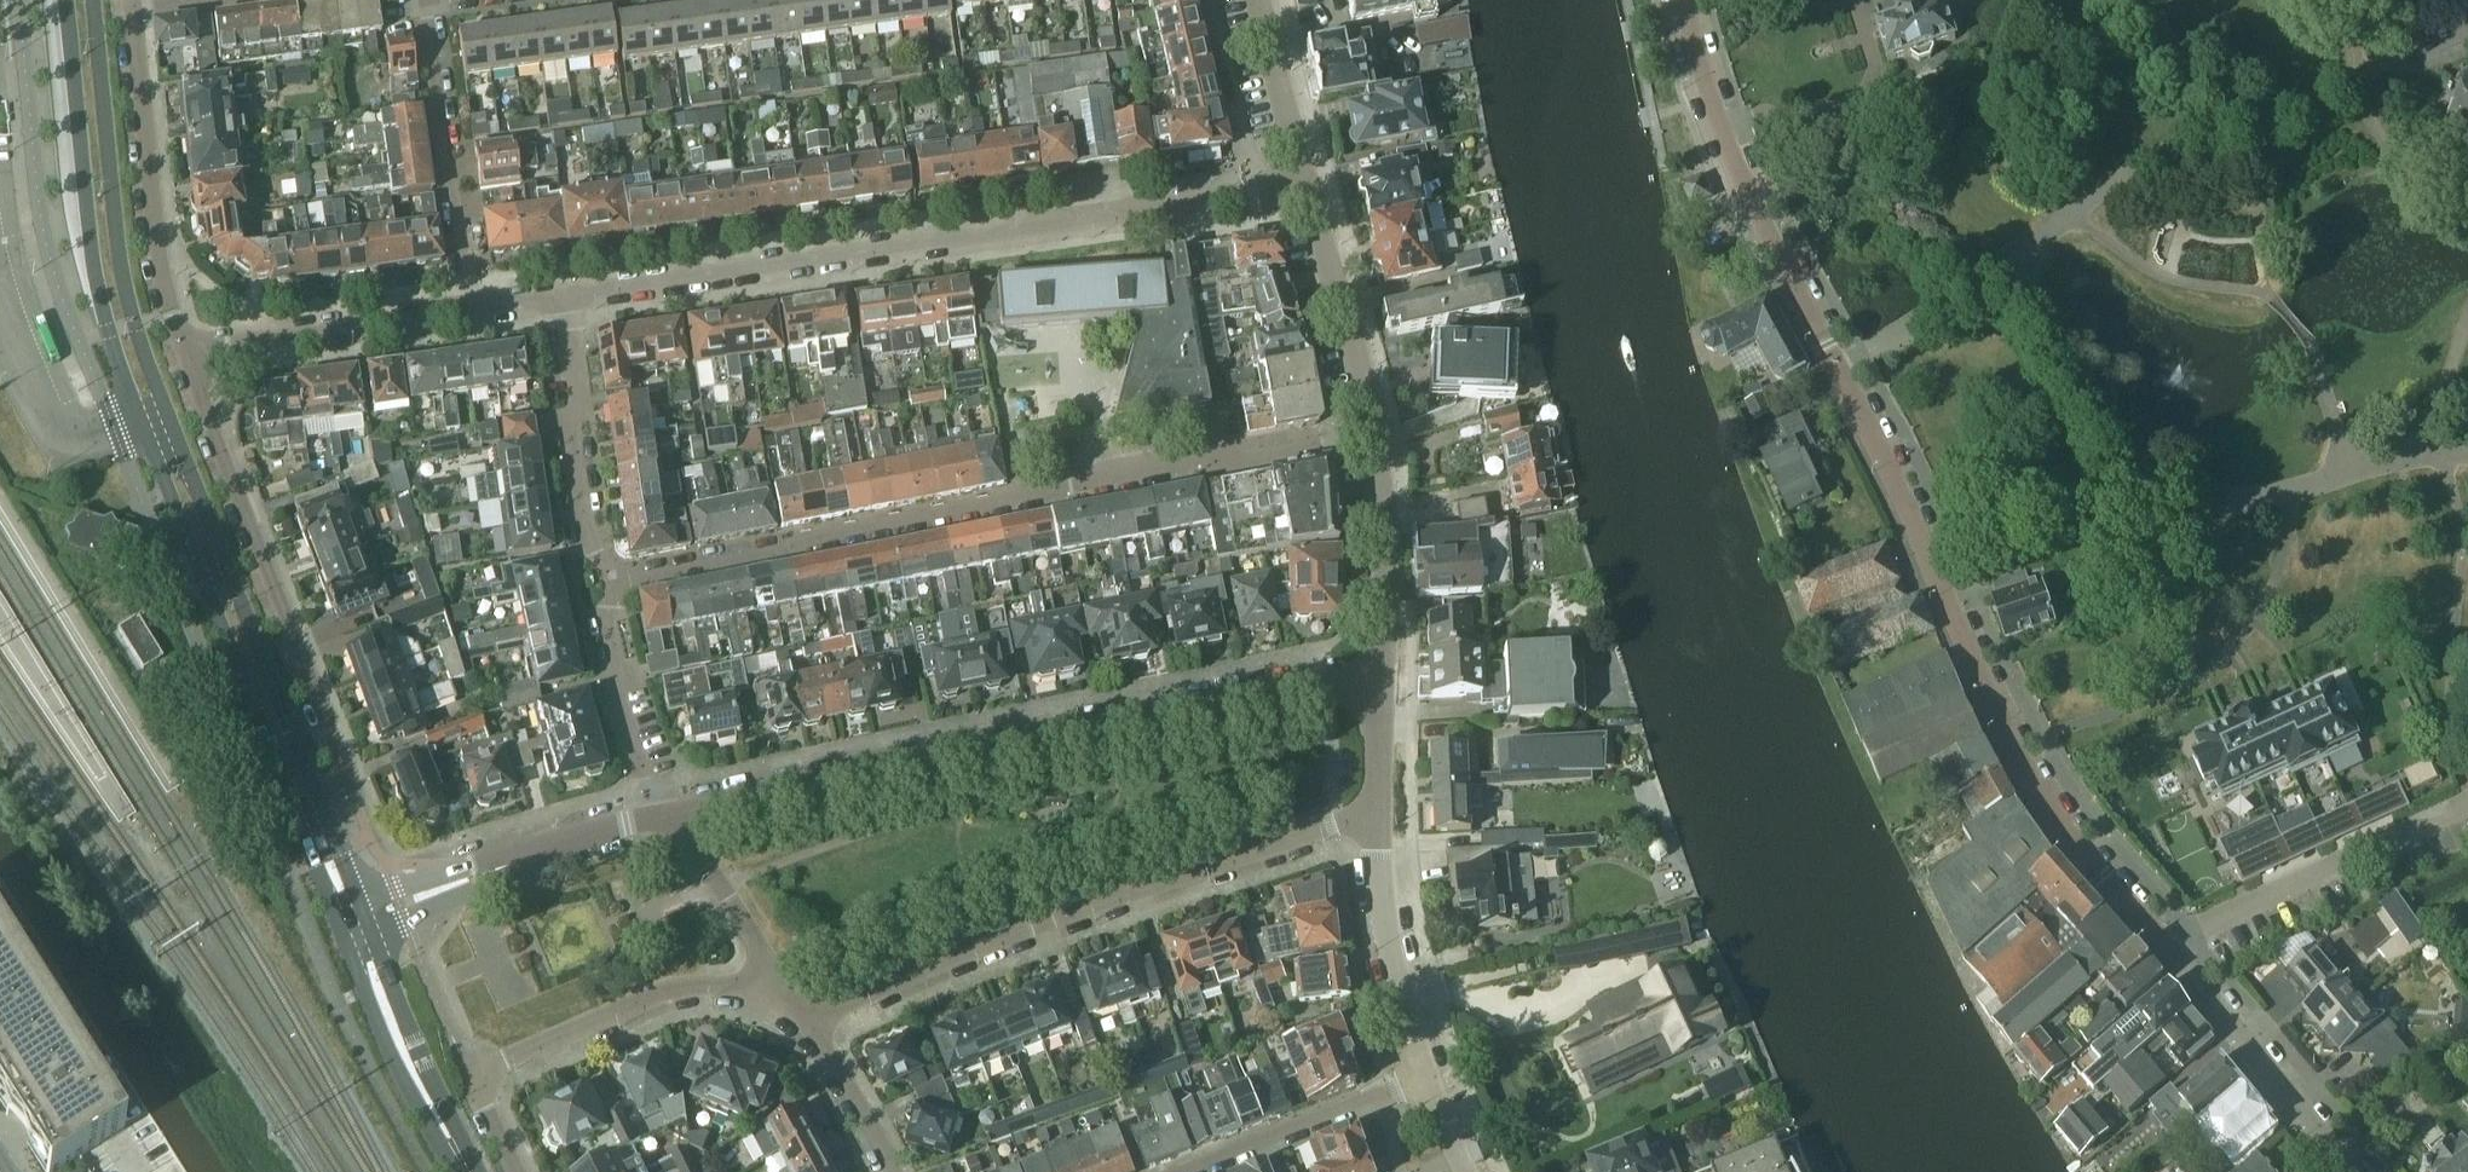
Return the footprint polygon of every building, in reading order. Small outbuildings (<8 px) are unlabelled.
[(335,2),(342,50),(361,47),(362,47),(355,0),(349,0),(335,2)] [(362,47),(361,47),(362,55),(376,53),(373,33),(381,32),(376,0),(355,0),(362,47)] [(743,1),(749,45),(774,41),(769,0),(749,0),(743,1)] [(774,41),(799,38),(794,0),(769,0),(774,41)] [(799,38),(824,34),(819,0),(794,0),(799,38)] [(824,34),(849,31),(845,0),(819,0),(824,34)] [(849,31),(874,27),(870,0),(845,0),(849,31)] [(874,27),(899,24),(896,0),(870,0),(874,27)] [(899,24),(924,20),(921,0),(896,0),(899,24)] [(924,20),(950,16),(948,0),(921,0),(924,20)] [(980,0),(954,0),(955,9),(981,5),(980,0)] [(1194,8),(1193,0),(1149,0),(1151,16),(1194,8)] [(1297,6),(1297,7),(1297,8),(1299,8),(1302,8),(1304,9),(1306,8),(1308,8),(1310,8),(1312,7),(1314,6),(1315,5),(1317,4),(1316,3),(1315,0),(1296,0),(1297,6)] [(1414,23),(1438,18),(1435,6),(1450,4),(1450,0),(1348,0),(1351,21),(1412,11),(1414,23)] [(1882,25),(1876,27),(1888,63),(1910,56),(1911,56),(1911,57),(1919,63),(1931,59),(1934,50),(1934,48),(1955,41),(1944,5),(1939,7),(1937,0),(1907,0),(1876,10),(1882,25)] [(743,1),(718,4),(724,48),(749,45),(743,1)] [(335,2),(315,5),(322,53),(342,50),(335,2)] [(718,4),(693,8),(699,52),(724,48),(718,4)] [(315,5),(295,7),(301,53),(302,53),(303,56),(322,53),(315,5)] [(295,7),(275,10),(281,56),(301,53),(295,7)] [(693,8),(668,11),(674,55),(699,52),(693,8)] [(1137,32),(1142,55),(1206,39),(1203,27),(1199,27),(1198,22),(1201,20),(1199,10),(1195,10),(1194,8),(1151,16),(1132,20),(1118,22),(1120,36),(1137,32)] [(275,10),(255,13),(261,59),(281,56),(275,10)] [(1116,13),(1118,22),(1132,20),(1131,10),(1116,13)] [(668,11),(643,15),(650,59),(674,55),(668,11)] [(610,12),(584,16),(590,60),(616,56),(610,12)] [(255,13),(235,16),(241,61),(261,59),(255,13)] [(650,59),(643,15),(617,19),(623,62),(650,59)] [(241,61),(235,16),(214,19),(221,64),(241,61)] [(584,16),(559,19),(565,63),(590,60),(584,16)] [(197,48),(201,76),(215,74),(212,46),(213,46),(209,19),(192,22),(155,27),(155,26),(154,26),(156,55),(158,55),(157,53),(197,48)] [(559,19),(534,23),(540,67),(565,63),(559,19)] [(534,23),(509,26),(515,70),(540,67),(534,23)] [(1447,23),(1413,29),(1416,47),(1450,41),(1447,23)] [(509,26),(484,30),(490,74),(515,70),(509,26)] [(490,74),(484,30),(458,34),(464,77),(490,74)] [(1318,101),(1363,93),(1384,89),(1379,65),(1374,66),(1367,33),(1304,46),(1309,68),(1311,67),(1313,78),(1311,78),(1312,79),(1309,83),(1308,83),(1311,99),(1312,99),(1316,101),(1316,102),(1318,102),(1318,101)] [(416,74),(410,38),(385,42),(390,78),(406,75),(408,88),(418,87),(416,74)] [(1114,39),(1099,41),(1100,51),(1115,49),(1114,39)] [(1142,55),(1150,86),(1213,70),(1210,58),(1207,58),(1205,53),(1209,51),(1206,39),(1142,55)] [(1078,44),(1063,46),(1064,56),(1080,54),(1078,44)] [(1064,56),(1063,46),(1048,48),(1049,58),(1064,56)] [(1028,51),(1013,53),(1014,63),(1030,61),(1028,51)] [(1014,63),(1013,53),(998,55),(999,65),(1014,63)] [(1119,162),(1113,121),(1106,72),(1128,69),(1126,56),(1104,58),(1027,69),(1032,102),(1036,129),(1042,174),(1119,162)] [(962,60),(964,70),(979,68),(977,58),(962,60)] [(941,63),(943,73),(958,71),(956,61),(941,63)] [(920,66),(905,68),(907,78),(922,76),(920,66)] [(907,78),(905,68),(890,70),(891,80),(907,78)] [(1172,92),(1177,113),(1218,103),(1217,102),(1221,100),(1218,89),(1214,89),(1213,84),(1216,82),(1213,70),(1150,86),(1153,97),(1172,92)] [(295,71),(282,73),(284,87),(297,85),(295,71)] [(871,72),(856,75),(857,85),(872,83),(871,72)] [(275,73),(265,74),(267,95),(277,94),(275,73)] [(857,85),(856,75),(840,77),(842,87),(857,85)] [(178,92),(180,107),(234,99),(233,90),(246,88),(244,77),(182,85),(183,91),(178,92)] [(820,79),(805,82),(807,92),(822,90),(820,79)] [(807,92),(805,82),(790,84),(791,94),(807,92)] [(2449,123),(2467,132),(2467,82),(2449,123)] [(1384,89),(1363,93),(1367,109),(1348,112),(1351,131),(1348,137),(1350,143),(1354,146),(1355,150),(1374,146),(1374,147),(1404,142),(1404,140),(1421,137),(1418,121),(1427,119),(1422,94),(1413,96),(1413,93),(1406,94),(1404,85),(1384,89)] [(770,86),(755,89),(756,99),(771,97),(770,86)] [(894,88),(867,91),(870,106),(896,103),(894,88)] [(756,99),(755,89),(739,91),(741,101),(756,99)] [(720,93),(705,96),(706,106),(722,104),(720,93)] [(391,100),(393,114),(420,110),(418,96),(391,100)] [(706,106),(705,96),(690,98),(691,108),(706,106)] [(186,121),(188,131),(242,123),(240,112),(238,112),(236,99),(234,99),(180,107),(182,121),(186,121)] [(671,100),(655,102),(657,113),(672,111),(671,100)] [(1032,102),(1017,104),(1021,131),(1036,129),(1032,102)] [(1177,113),(1154,119),(1155,129),(1158,145),(1159,155),(1161,163),(1185,159),(1183,152),(1209,149),(1220,147),(1221,147),(1222,147),(1222,146),(1222,145),(1225,141),(1226,141),(1226,140),(1226,139),(1226,138),(1218,103),(1177,113)] [(644,104),(629,106),(631,116),(646,114),(644,104)] [(773,104),(756,107),(759,124),(776,121),(773,104)] [(623,107),(608,109),(610,119),(625,117),(623,107)] [(353,131),(354,141),(423,131),(420,110),(393,114),(394,114),(380,116),(381,127),(353,131)] [(588,112),(572,114),(573,124),(589,122),(588,112)] [(712,113),(696,115),(697,127),(697,128),(714,126),(712,113)] [(573,124),(572,114),(557,116),(559,126),(573,124)] [(696,115),(669,118),(671,130),(697,127),(696,115)] [(1145,116),(1113,121),(1119,162),(1130,160),(1130,165),(1152,161),(1145,116)] [(537,119),(522,121),(524,131),(539,129),(537,119)] [(980,120),(970,122),(972,135),(982,134),(980,120)] [(524,131),(522,121),(507,123),(508,133),(524,131)] [(972,135),(970,122),(960,123),(962,137),(972,135)] [(185,142),(187,156),(237,149),(235,137),(244,136),(242,123),(188,131),(189,141),(185,142)] [(613,127),(615,140),(643,136),(641,123),(613,127)] [(301,127),(303,142),(309,141),(323,139),(321,124),(301,127)] [(471,128),(473,139),(488,137),(487,126),(471,128)] [(613,127),(584,131),(586,144),(615,140),(613,127)] [(951,192),(945,147),(942,129),(927,131),(927,127),(905,130),(908,152),(913,151),(919,192),(932,190),(933,194),(951,192)] [(861,129),(863,144),(874,143),(871,128),(861,129)] [(384,146),(386,157),(426,151),(423,131),(354,141),(355,151),(384,146)] [(281,134),(282,143),(296,141),(295,133),(281,134)] [(551,136),(553,151),(565,149),(562,134),(551,136)] [(827,134),(817,136),(819,151),(829,149),(827,134)] [(1032,134),(1003,138),(1009,183),(1028,181),(1027,176),(1038,174),(1032,134)] [(819,151),(817,136),(806,137),(808,152),(819,151)] [(1003,138),(974,142),(980,183),(990,181),(991,186),(1009,183),(1003,138)] [(474,146),(477,168),(535,160),(534,150),(515,152),(514,141),(474,146)] [(974,142),(945,147),(951,192),(970,189),(969,184),(980,183),(974,142)] [(310,147),(311,157),(323,155),(322,145),(310,147)] [(1436,154),(1437,159),(1452,157),(1451,145),(1435,147),(1436,154)] [(302,147),(291,148),(292,168),(303,168),(302,147)] [(237,149),(187,156),(189,171),(193,171),(194,182),(248,175),(245,148),(237,149)] [(552,148),(540,151),(542,159),(554,156),(552,148)] [(764,159),(765,169),(772,213),(784,212),(787,214),(795,213),(797,210),(799,209),(793,165),(777,168),(774,148),(762,149),(764,159)] [(1364,196),(1369,221),(1421,209),(1412,170),(1428,166),(1424,148),(1395,152),(1397,165),(1376,170),(1378,177),(1360,181),(1361,183),(1357,187),(1358,195),(1364,196)] [(875,153),(882,197),(894,196),(897,198),(905,197),(907,194),(910,193),(903,149),(875,153)] [(703,168),(705,178),(711,222),(723,221),(726,223),(734,222),(737,219),(741,218),(735,174),(733,174),(731,165),(716,167),(714,150),(701,152),(701,153),(703,168)] [(426,151),(386,157),(387,167),(362,170),(363,179),(371,178),(371,179),(429,171),(426,151)] [(693,169),(703,168),(701,153),(691,154),(693,169)] [(848,157),(854,201),(856,201),(860,204),(867,203),(870,199),(882,197),(875,153),(848,157)] [(820,161),(827,205),(839,204),(842,206),(850,205),(852,202),(854,201),(848,157),(820,161)] [(545,159),(535,160),(537,171),(546,169),(545,159)] [(646,160),(647,165),(648,176),(658,175),(656,159),(646,160)] [(535,160),(477,168),(480,190),(520,185),(518,173),(537,171),(535,160)] [(793,165),(799,209),(801,209),(805,212),(812,211),(815,207),(827,205),(820,161),(793,165)] [(636,188),(622,190),(628,234),(631,234),(634,237),(642,236),(644,232),(656,230),(650,186),(648,176),(647,165),(632,167),(636,188)] [(325,168),(313,170),(315,185),(327,184),(325,168)] [(735,174),(741,218),(746,217),(750,220),(757,219),(760,215),(772,213),(765,169),(735,174)] [(432,192),(429,171),(371,179),(371,178),(363,179),(351,180),(353,192),(390,186),(391,197),(397,197),(432,192)] [(310,199),(307,174),(294,175),(298,203),(306,202),(310,199)] [(677,182),(684,226),(686,226),(689,229),(697,228),(699,224),(711,222),(705,178),(677,182)] [(195,212),(196,219),(236,213),(245,211),(241,180),(203,185),(204,191),(192,193),(193,199),(191,202),(192,210),(195,212)] [(650,186),(656,230),(668,229),(672,231),(679,230),(682,227),(684,226),(677,182),(650,186)] [(606,183),(589,185),(597,239),(610,237),(610,241),(626,239),(626,235),(628,234),(622,190),(621,187),(607,190),(606,183)] [(327,184),(315,185),(317,196),(329,194),(327,184)] [(574,194),(559,196),(566,243),(569,243),(569,247),(585,245),(584,241),(597,239),(589,185),(587,186),(573,188),(574,194)] [(525,211),(514,212),(519,250),(521,250),(525,251),(531,250),(534,248),(543,247),(535,195),(534,188),(522,190),(525,211)] [(499,192),(500,201),(512,199),(511,190),(499,192)] [(547,193),(535,195),(543,247),(551,246),(554,247),(561,246),(564,244),(566,243),(559,196),(547,198),(547,193)] [(379,208),(380,215),(388,269),(397,268),(400,269),(405,268),(409,266),(412,265),(407,228),(405,228),(394,230),(392,213),(399,212),(397,197),(391,197),(378,199),(379,208)] [(407,228),(412,265),(415,265),(419,267),(424,266),(427,263),(442,261),(433,197),(419,198),(423,224),(405,226),(405,228),(407,228)] [(378,199),(366,201),(367,210),(379,208),(378,199)] [(334,219),(332,203),(322,205),(324,221),(327,237),(314,239),(319,280),(338,278),(337,272),(342,271),(334,219)] [(297,241),(287,243),(293,282),(295,282),(298,283),(304,283),(307,280),(315,279),(305,207),(292,209),(297,241)] [(1369,221),(1376,250),(1432,236),(1425,208),(1421,209),(1369,221)] [(519,250),(514,212),(484,217),(489,255),(493,254),(497,255),(503,255),(506,252),(519,250)] [(210,249),(217,248),(241,244),(240,239),(258,237),(256,227),(238,229),(236,213),(196,219),(198,232),(204,235),(204,241),(208,240),(210,249)] [(371,233),(360,234),(365,272),(367,272),(371,273),(377,272),(380,270),(388,269),(380,215),(368,216),(371,233)] [(344,218),(334,219),(342,271),(347,271),(347,276),(366,274),(365,272),(360,234),(360,233),(347,235),(344,218)] [(263,236),(269,281),(269,283),(276,282),(280,284),(293,282),(287,243),(276,245),(274,229),(262,230),(263,236)] [(1432,236),(1376,250),(1372,256),(1374,265),(1380,269),(1384,285),(1440,272),(1436,256),(1445,254),(1440,234),(1432,236)] [(258,282),(269,281),(263,236),(258,237),(240,239),(241,244),(217,248),(218,259),(227,266),(235,265),(235,269),(247,278),(251,277),(252,281),(255,280),(258,282)] [(1191,283),(1280,271),(1281,271),(1272,241),(1268,238),(1185,250),(1191,283)] [(1202,362),(1204,362),(1202,347),(1191,283),(1185,250),(1184,250),(1183,250),(1183,251),(1170,253),(1172,270),(990,284),(990,282),(972,284),(979,332),(1139,319),(1111,426),(1174,414),(1173,409),(1185,407),(1186,411),(1209,407),(1202,362)] [(1454,259),(1458,273),(1481,267),(1478,253),(1454,259)] [(1486,284),(1495,282),(1493,270),(1483,272),(1486,284)] [(1258,323),(1261,336),(1299,329),(1296,318),(1297,317),(1285,282),(1284,282),(1280,271),(1191,283),(1202,347),(1225,343),(1221,320),(1245,316),(1254,315),(1255,319),(1258,323)] [(950,285),(938,286),(947,346),(975,342),(967,282),(961,283),(959,280),(951,281),(950,285)] [(1498,313),(1498,312),(1501,311),(1496,288),(1497,288),(1496,283),(1464,290),(1463,284),(1445,288),(1447,297),(1430,301),(1429,298),(1381,309),(1385,330),(1395,328),(1397,336),(1447,325),(1445,339),(1430,339),(1428,399),(1436,400),(1436,402),(1438,402),(1438,400),(1513,403),(1513,398),(1512,398),(1515,342),(1508,342),(1508,341),(1454,339),(1453,323),(1498,313)] [(915,290),(910,290),(916,330),(933,328),(936,350),(947,349),(947,346),(938,286),(927,288),(925,285),(917,286),(915,290)] [(894,293),(883,294),(891,357),(919,353),(916,330),(910,290),(906,291),(903,288),(895,289),(894,293)] [(860,298),(854,298),(860,338),(862,351),(879,349),(881,358),(891,357),(883,294),(871,296),(869,293),(861,294),(860,298)] [(1769,295),(1768,296),(1717,324),(1716,324),(1705,328),(1701,336),(1706,349),(1714,353),(1718,352),(1720,358),(1727,356),(1727,357),(1756,341),(1776,379),(1786,382),(1808,370),(1810,369),(1809,368),(1770,297),(1769,295)] [(808,305),(817,368),(818,368),(824,409),(826,417),(866,410),(852,317),(848,318),(845,300),(834,302),(833,297),(819,299),(819,304),(808,305)] [(808,370),(817,368),(808,305),(798,307),(797,302),(783,304),(783,309),(780,309),(786,353),(805,350),(808,370)] [(759,313),(746,314),(752,357),(756,384),(769,382),(765,356),(782,353),(776,310),(773,310),(771,308),(760,310),(759,313)] [(718,318),(727,388),(730,409),(744,407),(737,360),(752,357),(746,314),(745,315),(743,312),(731,314),(730,317),(718,318)] [(698,392),(727,388),(718,318),(706,320),(704,318),(692,320),(691,322),(689,323),(698,392)] [(661,326),(649,328),(655,369),(684,365),(678,324),(676,324),(672,321),(663,323),(661,326)] [(597,336),(607,405),(631,401),(627,373),(655,369),(649,328),(637,330),(633,327),(624,329),(622,332),(597,336)] [(1253,369),(1262,367),(1310,358),(1309,357),(1300,329),(1299,329),(1261,336),(1253,338),(1256,358),(1251,358),(1253,369)] [(1228,358),(1225,343),(1202,347),(1204,362),(1228,358)] [(521,347),(491,351),(498,394),(508,393),(507,388),(527,385),(521,347)] [(491,351),(463,355),(469,394),(487,391),(487,396),(498,394),(491,351)] [(463,355),(435,359),(445,431),(459,429),(454,396),(469,394),(463,355)] [(1262,367),(1268,398),(1315,389),(1315,386),(1318,384),(1316,373),(1312,372),(1310,358),(1262,367)] [(445,431),(435,359),(406,364),(411,402),(430,399),(435,433),(445,431)] [(407,413),(401,364),(396,365),(393,363),(387,364),(385,367),(367,369),(374,418),(376,418),(376,417),(375,417),(374,412),(406,408),(406,413),(405,413),(405,414),(407,413)] [(338,374),(325,375),(331,421),(361,417),(355,371),(352,372),(350,369),(339,371),(338,374)] [(1256,383),(1253,369),(1235,372),(1237,386),(1256,383)] [(295,380),(295,381),(301,425),(331,421),(325,375),(312,377),(310,375),(300,376),(299,379),(295,380)] [(976,375),(952,379),(954,393),(978,390),(976,375)] [(668,380),(657,382),(659,392),(669,391),(668,380)] [(301,425),(295,381),(284,382),(285,387),(269,390),(265,393),(267,407),(256,408),(256,412),(254,414),(256,424),(258,425),(259,429),(260,429),(262,443),(288,440),(289,450),(305,447),(301,425)] [(659,392),(657,382),(647,383),(648,394),(659,392)] [(940,386),(923,389),(926,401),(942,398),(940,386)] [(1760,386),(1745,393),(1747,398),(1762,390),(1760,386)] [(1774,388),(1766,392),(1770,399),(1778,394),(1774,388)] [(923,389),(907,393),(909,404),(926,401),(923,389)] [(1315,389),(1268,398),(1268,400),(1242,405),(1248,437),(1302,427),(1317,425),(1321,419),(1318,404),(1315,389)] [(607,405),(611,428),(648,422),(646,411),(690,404),(688,393),(631,401),(607,405)] [(899,406),(897,393),(883,395),(885,409),(899,406)] [(977,396),(963,398),(965,409),(979,407),(977,396)] [(1761,397),(1748,403),(1756,421),(1770,414),(1761,397)] [(1500,437),(1508,477),(1567,466),(1567,465),(1557,467),(1552,442),(1554,442),(1555,441),(1556,440),(1558,439),(1558,438),(1559,436),(1559,435),(1559,433),(1558,432),(1558,430),(1556,429),(1555,427),(1553,427),(1552,426),(1551,426),(1549,427),(1548,427),(1546,428),(1545,429),(1544,430),(1543,432),(1543,434),(1543,436),(1527,439),(1526,437),(1526,436),(1524,434),(1523,433),(1521,432),(1518,432),(1517,432),(1513,408),(1482,418),(1487,440),(1500,437)] [(824,409),(791,415),(793,429),(820,424),(826,417),(824,409)] [(791,415),(761,420),(763,433),(793,429),(791,415)] [(1765,462),(1753,468),(1777,521),(1821,500),(1813,483),(1816,482),(1804,457),(1815,452),(1799,417),(1762,434),(1772,455),(1763,459),(1765,462)] [(502,424),(505,447),(535,443),(532,419),(502,424)] [(611,428),(614,451),(672,442),(676,441),(675,431),(650,434),(648,422),(611,428)] [(480,435),(482,446),(501,443),(498,424),(475,428),(476,436),(480,435)] [(830,426),(830,427),(847,515),(870,511),(862,471),(850,473),(841,424),(830,426)] [(829,477),(817,479),(825,520),(847,515),(830,427),(820,429),(829,477)] [(327,431),(329,445),(339,444),(337,430),(327,431)] [(733,430),(712,433),(714,451),(736,448),(733,430)] [(887,430),(877,432),(891,507),(913,503),(903,450),(891,452),(887,430)] [(933,430),(923,431),(936,498),(958,494),(948,441),(935,444),(933,430)] [(946,434),(948,441),(958,494),(980,490),(970,437),(968,430),(946,434)] [(369,442),(378,441),(377,431),(368,432),(369,442)] [(915,448),(903,450),(913,503),(936,498),(923,431),(912,433),(915,448)] [(874,468),(862,471),(870,511),(891,507),(877,432),(867,434),(874,468)] [(796,433),(785,435),(803,524),(825,520),(817,479),(805,482),(796,433)] [(993,433),(970,437),(980,490),(1003,485),(993,433)] [(803,524),(785,435),(764,439),(766,449),(776,448),(780,470),(783,473),(786,486),(773,488),(781,528),(803,524)] [(692,463),(700,461),(704,461),(700,438),(695,439),(688,440),(692,463)] [(392,463),(388,440),(370,443),(373,466),(392,463)] [(614,451),(617,474),(653,469),(651,458),(674,455),(672,442),(614,451)] [(491,449),(495,476),(539,470),(537,458),(540,456),(538,447),(536,446),(535,443),(505,447),(491,449)] [(339,444),(329,445),(331,459),(341,458),(339,444)] [(741,455),(743,463),(756,533),(777,529),(770,493),(760,495),(751,453),(741,455)] [(1324,462),(1201,486),(1208,526),(1211,540),(1213,539),(1216,560),(1218,560),(1228,559),(1337,543),(1334,490),(1329,465),(1324,462)] [(402,463),(388,466),(392,480),(406,477),(402,463)] [(738,500),(729,502),(736,537),(756,533),(743,463),(731,466),(738,500)] [(372,464),(343,474),(349,489),(377,478),(372,464)] [(459,469),(461,481),(485,478),(484,466),(459,469)] [(711,466),(701,467),(715,541),(736,537),(729,502),(718,504),(711,466)] [(1567,466),(1508,477),(1514,510),(1564,501),(1560,483),(1565,481),(1567,477),(1568,471),(1567,466)] [(715,541),(701,467),(691,469),(694,483),(693,483),(698,508),(688,510),(695,545),(715,541)] [(617,474),(620,496),(679,488),(677,475),(654,479),(653,469),(617,474)] [(495,476),(499,503),(543,496),(542,493),(545,492),(544,483),(541,482),(539,470),(495,476)] [(310,471),(285,480),(290,494),(312,486),(310,471)] [(1201,486),(1176,491),(1183,530),(1208,526),(1201,486)] [(620,496),(624,519),(659,513),(657,500),(680,496),(679,488),(620,496)] [(302,534),(303,535),(345,520),(339,503),(348,500),(344,489),(300,505),(302,511),(297,513),(299,519),(297,520),(302,534)] [(1176,491),(1151,496),(1159,535),(1183,530),(1176,491)] [(499,503),(503,529),(547,523),(545,511),(547,509),(546,501),(543,499),(543,496),(499,503)] [(1151,496),(1126,500),(1134,540),(1144,538),(1151,573),(1166,570),(1159,535),(1151,496)] [(1101,505),(1108,545),(1112,563),(1115,579),(1122,577),(1122,578),(1126,577),(1122,559),(1124,559),(1121,543),(1134,540),(1126,500),(1101,505)] [(1483,501),(1458,505),(1458,504),(1455,505),(1459,528),(1462,527),(1462,526),(1487,521),(1483,501)] [(1101,505),(1075,510),(1083,550),(1108,545),(1101,505)] [(1075,510),(1049,515),(1057,555),(1083,550),(1075,510)] [(404,531),(417,526),(412,511),(398,516),(404,531)] [(425,515),(428,533),(439,531),(436,513),(425,515)] [(624,519),(627,541),(687,530),(684,514),(676,515),(676,522),(661,524),(659,513),(624,519)] [(1049,515),(1024,520),(1031,558),(1047,555),(1051,573),(1060,571),(1057,555),(1049,515)] [(345,520),(303,535),(303,537),(308,551),(311,550),(315,562),(364,544),(360,533),(352,537),(345,520)] [(1024,520),(999,525),(1009,578),(1021,576),(1018,561),(1031,558),(1024,520)] [(1411,533),(1415,599),(1492,594),(1511,590),(1506,521),(1459,530),(1411,533)] [(547,523),(503,529),(507,556),(551,550),(550,547),(552,545),(551,536),(548,535),(547,523)] [(999,525),(972,531),(979,568),(990,566),(995,587),(1010,584),(1009,578),(999,525)] [(397,534),(400,545),(421,538),(418,528),(397,534)] [(687,530),(627,541),(630,558),(691,546),(687,530)] [(946,536),(961,612),(969,611),(976,609),(968,570),(979,568),(972,531),(946,536)] [(941,576),(949,615),(956,613),(961,612),(946,536),(918,541),(926,579),(941,576)] [(913,581),(926,579),(918,541),(892,546),(903,603),(917,601),(913,581)] [(438,566),(452,562),(447,544),(433,548),(438,566)] [(892,605),(903,603),(892,546),(867,551),(875,589),(888,587),(892,605)] [(1800,595),(1809,618),(1901,583),(1894,567),(1885,546),(1794,580),(1800,595)] [(324,593),(325,595),(368,579),(361,562),(370,559),(366,548),(317,567),(322,579),(319,580),(324,593)] [(860,592),(875,589),(867,551),(841,556),(855,626),(866,624),(860,592)] [(1266,577),(1266,579),(1268,586),(1337,587),(1337,553),(1289,555),(1290,575),(1266,577)] [(1201,554),(1188,556),(1190,566),(1196,565),(1203,563),(1201,554)] [(856,635),(855,626),(841,556),(816,561),(823,599),(836,597),(844,638),(856,635)] [(1176,559),(1164,561),(1166,570),(1178,568),(1176,559)] [(1228,559),(1218,560),(1221,576),(1222,577),(1231,575),(1228,559)] [(810,601),(823,599),(816,561),(789,566),(797,605),(802,634),(816,630),(810,601)] [(489,589),(491,600),(559,585),(557,576),(558,572),(557,568),(555,565),(554,562),(511,571),(514,584),(489,589)] [(1115,579),(1112,563),(1102,565),(1105,581),(1112,579),(1115,579)] [(1190,566),(1184,567),(1186,579),(1198,576),(1196,565),(1190,566)] [(786,607),(797,605),(789,566),(767,571),(778,625),(783,647),(793,645),(786,607)] [(1186,579),(1184,567),(1172,570),(1174,578),(1179,580),(1186,579)] [(768,627),(778,625),(767,571),(746,575),(754,613),(764,611),(768,627)] [(1993,598),(1999,619),(2000,619),(2002,626),(2006,640),(2055,624),(2042,582),(2029,586),(2025,572),(1993,582),(1997,596),(1994,598),(1993,597),(1993,598)] [(744,615),(754,613),(746,575),(726,579),(741,657),(752,655),(744,615)] [(368,579),(325,595),(326,597),(325,597),(330,610),(333,609),(335,616),(341,614),(343,620),(387,604),(376,576),(368,579)] [(1191,602),(1199,642),(1200,642),(1202,647),(1220,644),(1219,638),(1221,637),(1217,618),(1222,617),(1220,607),(1224,606),(1218,576),(1198,580),(1200,589),(1189,591),(1191,602)] [(1122,577),(1115,579),(1112,579),(1130,663),(1132,663),(1132,662),(1146,660),(1150,654),(1149,652),(1151,652),(1145,624),(1155,622),(1151,601),(1125,606),(1123,599),(1127,598),(1122,578),(1122,577)] [(419,585),(426,602),(439,596),(432,579),(419,585)] [(732,659),(741,657),(726,579),(705,583),(716,633),(726,631),(732,659)] [(1112,579),(1105,581),(1100,582),(1106,610),(1085,615),(1090,636),(1100,634),(1106,661),(1107,661),(1108,662),(1113,666),(1127,664),(1130,663),(1112,579)] [(1268,586),(1266,579),(1228,587),(1231,599),(1233,599),(1240,629),(1241,629),(1245,631),(1251,630),(1254,626),(1261,624),(1265,627),(1271,626),(1274,622),(1275,621),(1270,598),(1268,586)] [(705,635),(716,633),(705,583),(685,587),(695,640),(699,656),(700,666),(711,664),(705,635)] [(1901,583),(1809,618),(1830,672),(1884,652),(1890,650),(1901,645),(1936,632),(1921,595),(1907,600),(1901,583)] [(519,605),(521,617),(564,608),(563,605),(564,602),(563,597),(561,595),(559,585),(491,600),(493,610),(519,605)] [(1177,646),(1199,642),(1191,602),(1180,604),(1176,585),(1156,589),(1163,618),(1166,618),(1168,628),(1173,627),(1177,646)] [(1336,617),(1337,587),(1268,586),(1270,598),(1291,597),(1292,618),(1296,618),(1299,621),(1306,620),(1309,618),(1336,617)] [(682,627),(685,642),(695,640),(685,587),(663,591),(671,630),(682,627)] [(658,632),(671,630),(663,591),(639,596),(644,620),(642,622),(650,658),(646,659),(650,677),(679,670),(677,661),(676,654),(663,656),(658,632)] [(1049,593),(1039,595),(1056,678),(1059,678),(1072,675),(1076,669),(1076,667),(1077,667),(1071,640),(1082,637),(1077,616),(1051,621),(1050,614),(1053,614),(1049,593)] [(1056,678),(1039,595),(1028,598),(1033,618),(1036,617),(1038,624),(1012,630),(1016,651),(1027,649),(1032,676),(1034,676),(1034,678),(1040,681),(1053,679),(1056,678)] [(430,601),(395,615),(389,617),(394,633),(443,614),(439,598),(430,601)] [(1441,602),(1442,617),(1426,617),(1428,651),(1470,649),(1469,629),(1485,628),(1483,600),(1441,602)] [(470,651),(494,646),(569,630),(567,621),(567,617),(566,613),(564,610),(564,608),(521,617),(524,628),(468,640),(470,651)] [(961,612),(956,613),(971,689),(984,686),(985,689),(989,691),(998,689),(1001,685),(1000,683),(1003,682),(999,662),(1009,660),(1005,638),(976,644),(969,611),(961,612)] [(956,613),(949,615),(942,616),(949,650),(920,656),(924,677),(935,675),(939,695),(942,695),(942,697),(946,699),(956,697),(958,694),(958,691),(971,689),(956,613)] [(899,627),(907,625),(906,617),(897,619),(899,627)] [(137,618),(118,630),(143,671),(162,659),(137,618)] [(528,651),(531,662),(574,653),(573,650),(574,647),(573,642),(571,640),(569,630),(494,646),(496,657),(528,651)] [(910,638),(908,630),(892,633),(893,641),(910,638)] [(359,678),(359,679),(420,657),(417,646),(413,648),(412,645),(394,638),(391,639),(390,634),(369,642),(370,645),(350,653),(351,655),(349,659),(352,669),(356,671),(357,673),(359,673),(361,677),(359,678)] [(868,634),(851,638),(853,648),(857,668),(866,711),(874,709),(875,711),(877,710),(882,712),(894,710),(897,705),(892,683),(903,681),(898,659),(874,664),(868,634)] [(851,638),(819,645),(821,655),(853,648),(851,638)] [(458,662),(451,644),(438,649),(444,667),(458,662)] [(819,645),(786,652),(788,662),(821,655),(819,645)] [(1566,649),(1428,656),(1431,699),(1480,696),(1480,705),(1506,704),(1506,719),(1569,715),(1568,692),(1571,692),(1571,690),(1572,686),(1572,683),(1572,679),(1572,677),(1570,674),(1570,672),(1567,672),(1566,649)] [(788,662),(786,652),(775,655),(780,678),(784,677),(786,683),(752,690),(756,711),(766,709),(771,730),(777,734),(787,732),(791,726),(802,724),(793,681),(788,662)] [(574,653),(531,662),(535,682),(499,691),(506,711),(540,702),(537,689),(579,680),(576,666),(577,663),(576,659),(574,656),(574,653)] [(1843,698),(1865,750),(1965,703),(1956,683),(1957,683),(1956,682),(1951,671),(1951,670),(1943,653),(1943,655),(1844,699),(1844,698),(1843,698)] [(699,656),(677,661),(679,670),(700,666),(699,656)] [(371,712),(372,713),(413,698),(412,697),(404,674),(424,667),(420,657),(359,679),(360,680),(362,680),(364,684),(362,685),(362,687),(361,691),(365,703),(369,705),(370,707),(372,706),(373,711),(371,712)] [(470,660),(459,663),(459,664),(464,677),(474,675),(471,662),(470,660)] [(444,667),(450,683),(464,677),(458,662),(444,667)] [(733,695),(749,692),(742,662),(661,680),(668,714),(685,711),(692,742),(715,736),(717,744),(735,740),(733,733),(737,732),(730,699),(711,703),(706,681),(729,676),(733,695)] [(866,712),(866,711),(857,668),(828,674),(836,717),(844,715),(844,717),(851,718),(863,716),(866,712)] [(822,675),(793,681),(802,724),(802,725),(808,727),(818,725),(821,721),(821,720),(831,718),(822,675)] [(413,698),(372,713),(372,714),(374,713),(376,718),(374,719),(375,721),(373,725),(376,735),(380,736),(381,739),(402,732),(405,739),(425,732),(419,714),(456,700),(449,683),(412,697),(413,698)] [(2340,688),(2335,690),(2333,686),(2299,702),(2326,761),(2361,745),(2344,710),(2349,708),(2352,699),(2348,691),(2340,688)] [(533,711),(541,741),(592,728),(589,717),(592,714),(589,704),(586,703),(585,698),(533,711)] [(2262,708),(2293,776),(2326,761),(2299,702),(2296,703),(2288,700),(2279,703),(2276,712),(2267,716),(2263,707),(2262,708)] [(1930,764),(1983,741),(1980,735),(1972,719),(1965,703),(1865,750),(1881,787),(1930,764)] [(2232,722),(2229,723),(2257,785),(2289,770),(2292,777),(2293,776),(2262,708),(2252,713),(2243,709),(2235,713),(2232,722)] [(420,821),(424,825),(433,826),(439,819),(438,813),(442,811),(435,793),(441,790),(434,775),(442,772),(433,750),(484,730),(479,716),(426,737),(431,751),(392,767),(400,785),(399,785),(396,788),(397,798),(403,805),(407,805),(408,805),(416,823),(420,821)] [(1517,728),(1517,719),(1499,720),(1500,729),(1517,728)] [(2223,801),(2257,785),(2229,723),(2228,724),(2229,726),(2196,741),(2203,755),(2194,759),(2205,784),(2214,780),(2223,801)] [(541,741),(527,744),(513,748),(519,771),(533,767),(530,753),(549,749),(551,757),(543,759),(548,780),(584,771),(585,776),(589,779),(601,776),(604,771),(602,762),(604,760),(601,749),(598,748),(592,728),(541,741)] [(524,733),(510,737),(513,748),(527,744),(524,733)] [(513,748),(510,737),(509,736),(483,744),(487,758),(464,765),(464,767),(461,768),(465,782),(468,781),(475,802),(476,802),(476,804),(480,807),(488,808),(494,803),(495,798),(498,797),(497,795),(512,791),(507,774),(519,771),(513,748)] [(1976,782),(1999,770),(1989,752),(1988,753),(1983,743),(1984,743),(1983,741),(1931,766),(1950,801),(1960,795),(1978,785),(1976,782)] [(1468,749),(1433,750),(1435,791),(1476,789),(1476,790),(1503,788),(1593,782),(1592,766),(1599,766),(1598,742),(1578,743),(1499,747),(1501,775),(1469,778),(1468,749)] [(1975,823),(2014,801),(2015,801),(2007,785),(2006,786),(1999,773),(2001,773),(1999,770),(1976,782),(1978,785),(1960,795),(1975,823)] [(2398,784),(2380,793),(2391,816),(2409,808),(2398,784)] [(1476,789),(1435,791),(1437,832),(1472,830),(1470,799),(1476,799),(1476,790),(1476,789)] [(1977,1001),(1987,1015),(2103,911),(2089,895),(2088,896),(2085,892),(2086,892),(2072,876),(2071,877),(2068,873),(2069,872),(2054,856),(2042,838),(2041,839),(2029,823),(2031,822),(2015,801),(2014,801),(2015,802),(1963,831),(1972,847),(1928,873),(1931,881),(1927,885),(1928,888),(1929,888),(1962,955),(1961,956),(1963,960),(1964,960),(1990,990),(1977,1001)] [(2273,820),(2241,836),(2249,853),(2278,840),(2282,838),(2273,820)] [(2325,823),(2317,827),(2326,847),(2335,843),(2325,823)] [(2317,827),(2308,831),(2317,851),(2326,847),(2317,827)] [(1544,832),(1516,833),(1517,848),(1545,846),(1544,832)] [(1481,835),(1482,849),(1510,848),(1517,848),(1516,833),(1481,835)] [(1597,837),(1558,839),(1559,852),(1598,850),(1597,837)] [(1653,844),(1647,849),(1647,856),(1653,862),(1660,862),(1665,856),(1665,849),(1660,844),(1653,844)] [(1510,848),(1482,849),(1447,851),(1453,903),(1463,911),(1474,910),(1473,905),(1478,900),(1480,899),(1481,909),(1479,909),(1482,931),(1519,926),(1510,848)] [(2249,853),(2231,861),(2242,885),(2260,877),(2249,853)] [(2364,886),(2370,897),(2393,887),(2388,875),(2364,886)] [(1294,926),(1336,918),(1334,878),(1314,885),(1314,887),(1304,890),(1304,888),(1284,894),(1284,895),(1276,897),(1281,915),(1289,912),(1294,926)] [(1994,1025),(2013,1050),(2038,1030),(2061,1010),(2065,1007),(2077,997),(2088,987),(2134,946),(2134,945),(2123,933),(2115,924),(2109,918),(2103,911),(1987,1015),(1994,1025)] [(1244,925),(1248,935),(1269,931),(1264,918),(1244,925)] [(1248,935),(1258,965),(1277,961),(1339,949),(1336,918),(1294,926),(1269,931),(1248,935)] [(1686,921),(1614,938),(1619,961),(1691,946),(1686,921)] [(1223,924),(1204,931),(1222,987),(1242,981),(1240,975),(1252,971),(1240,935),(1235,937),(1233,930),(1225,933),(1223,924)] [(1222,987),(1204,931),(1200,932),(1200,930),(1198,928),(1197,927),(1196,926),(1194,926),(1193,926),(1191,925),(1189,926),(1187,927),(1186,927),(1185,928),(1184,930),(1183,932),(1182,934),(1182,935),(1183,937),(1183,938),(1166,943),(1191,1019),(1208,1013),(1202,997),(1223,990),(1222,988),(1222,987)] [(2411,937),(2410,945),(2415,952),(2427,943),(2418,932),(2411,937)] [(2136,948),(2134,946),(2088,987),(2091,991),(2094,989),(2100,996),(2123,976),(2128,980),(2149,962),(2139,951),(2138,952),(2136,949),(2136,948)] [(2312,1029),(2318,1036),(2361,1003),(2348,989),(2350,975),(2335,958),(2330,962),(2317,946),(2288,970),(2315,1001),(2304,1011),(2307,1014),(2303,1017),(2302,1028),(2312,1029)] [(1575,948),(1555,952),(1560,974),(1580,970),(1575,948)] [(0,949),(0,1100),(9,1113),(8,1114),(6,1115),(7,1117),(21,1108),(39,1137),(28,1144),(46,1171),(57,1171),(79,1158),(87,1153),(93,1149),(94,1149),(124,1130),(122,1126),(121,1126),(101,1097),(96,1101),(0,949)] [(1118,960),(1116,961),(1132,1009),(1162,999),(1150,964),(1139,968),(1134,954),(1131,955),(1127,955),(1120,957),(1118,960)] [(1557,1022),(1519,1040),(1531,1065),(1544,1093),(1554,1114),(1588,1099),(1623,1082),(1658,1066),(1653,1054),(1680,1041),(1685,1053),(1688,1052),(1724,1035),(1712,1008),(1701,1013),(1683,974),(1656,986),(1655,987),(1654,986),(1653,986),(1640,957),(1560,975),(1559,971),(1536,976),(1557,1022)] [(1296,966),(1299,991),(1301,1003),(1353,997),(1348,959),(1296,966)] [(1132,1009),(1116,961),(1103,965),(1100,964),(1093,967),(1091,969),(1087,970),(1088,972),(1078,976),(1092,1016),(1118,1007),(1125,1027),(1137,1023),(1132,1009)] [(1258,965),(1263,978),(1267,988),(1285,982),(1277,961),(1258,965)] [(2149,963),(2149,962),(2128,980),(2123,976),(2100,996),(2091,1003),(2100,1013),(2108,1005),(2109,1005),(2103,999),(2110,993),(2126,1011),(2163,979),(2162,978),(2150,964),(2149,963)] [(1267,988),(1263,978),(1252,982),(1264,1013),(1275,1009),(1268,991),(1267,988)] [(2093,1094),(2113,1075),(2140,1052),(2189,1010),(2188,1009),(2185,1005),(2180,999),(2173,991),(2174,991),(2169,985),(2168,985),(2168,986),(2090,1053),(2087,1057),(2097,1068),(2082,1081),(2093,1094)] [(1027,994),(1025,1000),(1043,1046),(1073,1033),(1055,988),(1045,992),(1039,989),(1027,994)] [(2077,997),(2065,1007),(2074,1018),(2086,1008),(2077,997)] [(1043,1046),(1025,1000),(998,1010),(1016,1056),(1043,1046)] [(2091,1003),(2086,1008),(2094,1017),(2077,1032),(2088,1045),(2119,1018),(2108,1005),(2100,1013),(2091,1003)] [(2361,1003),(2318,1036),(2324,1043),(2323,1053),(2334,1054),(2337,1051),(2340,1054),(2352,1045),(2361,1056),(2374,1057),(2386,1071),(2412,1058),(2393,1036),(2398,1032),(2383,1015),(2370,1014),(2361,1003)] [(2453,1031),(2467,1032),(2467,1005),(2455,1004),(2453,1031)] [(2061,1010),(2038,1030),(2045,1039),(2066,1021),(2067,1017),(2061,1010)] [(2190,1010),(2189,1010),(2140,1052),(2147,1061),(2169,1042),(2175,1050),(2203,1026),(2190,1010)] [(1086,1011),(1072,1017),(1083,1046),(1097,1040),(1086,1011)] [(994,1012),(966,1022),(985,1068),(1012,1058),(994,1012)] [(985,1068),(966,1022),(961,1020),(949,1025),(946,1030),(936,1034),(958,1089),(967,1086),(963,1077),(985,1068)] [(1176,1029),(1186,1057),(1190,1071),(1207,1065),(1193,1023),(1176,1029)] [(1286,1046),(1299,1078),(1354,1056),(1349,1045),(1350,1045),(1353,1039),(1348,1027),(1342,1024),(1341,1024),(1286,1046)] [(2175,1050),(2171,1053),(2184,1068),(2215,1041),(2203,1026),(2175,1050)] [(2038,1030),(2013,1050),(2016,1055),(2015,1057),(2022,1065),(2024,1064),(2041,1085),(2082,1051),(2072,1039),(2061,1048),(2054,1040),(2050,1044),(2045,1039),(2038,1030)] [(909,1078),(916,1091),(928,1085),(922,1072),(923,1071),(909,1041),(908,1041),(907,1039),(906,1040),(903,1036),(895,1036),(889,1043),(890,1047),(889,1047),(889,1048),(887,1049),(888,1050),(873,1057),(888,1088),(909,1078)] [(707,1109),(718,1114),(743,1054),(724,1046),(721,1052),(705,1045),(695,1067),(697,1068),(694,1075),(697,1076),(694,1084),(700,1087),(695,1099),(709,1104),(707,1109)] [(1248,1082),(1250,1086),(1264,1123),(1290,1113),(1263,1045),(1250,1050),(1260,1077),(1248,1082)] [(2442,1051),(2431,1060),(2439,1070),(2450,1061),(2442,1051)] [(2113,1075),(2124,1088),(2132,1097),(2121,1106),(2129,1115),(2166,1083),(2147,1061),(2140,1052),(2113,1075)] [(743,1054),(718,1114),(729,1119),(732,1114),(745,1119),(750,1107),(756,1110),(759,1102),(763,1104),(766,1096),(767,1097),(777,1075),(760,1068),(762,1062),(743,1054)] [(1354,1056),(1299,1078),(1309,1105),(1356,1086),(1359,1081),(1352,1064),(1356,1063),(1354,1056)] [(670,1128),(687,1119),(684,1094),(674,1098),(657,1058),(644,1064),(642,1058),(637,1057),(627,1062),(624,1066),(627,1071),(626,1072),(634,1092),(631,1093),(640,1113),(642,1113),(645,1121),(663,1113),(670,1128)] [(1154,1069),(1159,1082),(1175,1076),(1190,1071),(1186,1057),(1154,1069)] [(2171,1087),(2150,1105),(2154,1110),(2158,1115),(2165,1109),(2183,1131),(2188,1127),(2189,1128),(2242,1083),(2237,1078),(2223,1061),(2222,1059),(2221,1060),(2220,1060),(2221,1061),(2187,1089),(2178,1096),(2176,1093),(2172,1089),(2171,1087)] [(1218,1067),(1243,1132),(1264,1123),(1250,1086),(1241,1090),(1230,1062),(1218,1067)] [(1216,1100),(1207,1104),(1221,1140),(1243,1132),(1218,1067),(1205,1073),(1216,1100)] [(1117,1098),(1119,1097),(1141,1089),(1159,1082),(1154,1069),(1112,1085),(1117,1098)] [(1741,1070),(1714,1083),(1723,1103),(1750,1090),(1741,1070)] [(2055,1128),(2068,1143),(2096,1119),(2088,1110),(2095,1104),(2096,1106),(2100,1102),(2100,1103),(2111,1094),(2113,1097),(2124,1088),(2113,1075),(2093,1094),(2082,1104),(2083,1104),(2055,1128)] [(1175,1076),(1159,1082),(1141,1089),(1170,1161),(1192,1152),(1172,1101),(1183,1097),(1175,1076)] [(916,1091),(922,1105),(949,1093),(942,1079),(928,1085),(916,1091)] [(2189,1128),(2204,1145),(2212,1139),(2227,1157),(2210,1171),(2236,1171),(2257,1155),(2256,1154),(2245,1142),(2271,1121),(2272,1120),(2271,1118),(2270,1118),(2261,1107),(2256,1100),(2256,1101),(2242,1084),(2242,1083),(2189,1128)] [(1071,1115),(1117,1098),(1112,1085),(1066,1102),(1071,1115)] [(548,1108),(545,1110),(555,1131),(550,1133),(548,1141),(552,1149),(559,1152),(564,1150),(565,1151),(609,1129),(588,1088),(561,1102),(558,1101),(549,1105),(548,1108)] [(769,1106),(774,1114),(796,1101),(789,1088),(773,1097),(769,1106)] [(2124,1088),(2113,1097),(2121,1106),(2132,1097),(2124,1088)] [(1141,1089),(1119,1097),(1126,1114),(1134,1111),(1142,1131),(1133,1134),(1147,1170),(1170,1161),(1141,1089)] [(949,1093),(922,1105),(923,1106),(960,1117),(949,1093)] [(1221,1140),(1207,1104),(1205,1099),(1182,1108),(1198,1149),(1221,1140)] [(1041,1126),(1071,1115),(1066,1102),(1037,1112),(1041,1126)] [(923,1106),(922,1105),(920,1106),(918,1106),(918,1107),(914,1107),(909,1109),(907,1117),(909,1121),(913,1124),(913,1125),(914,1125),(909,1143),(948,1155),(959,1118),(960,1118),(960,1117),(923,1106)] [(606,1114),(625,1150),(625,1151),(633,1147),(638,1145),(619,1107),(606,1114)] [(775,1136),(784,1152),(820,1133),(811,1115),(805,1119),(800,1110),(766,1128),(771,1138),(775,1136)] [(1012,1136),(1041,1126),(1037,1112),(1006,1124),(1011,1137),(1012,1136)] [(1103,1122),(1100,1113),(1086,1118),(1089,1127),(1103,1122)] [(2096,1119),(2068,1143),(2081,1158),(2116,1128),(2111,1122),(2103,1128),(2096,1119)] [(1071,1121),(1061,1126),(1065,1137),(1076,1133),(1071,1121)] [(991,1144),(997,1142),(1011,1137),(1006,1124),(986,1131),(991,1144)] [(1321,1171),(1323,1171),(1362,1156),(1367,1154),(1365,1149),(1367,1148),(1366,1147),(1369,1141),(1370,1141),(1365,1130),(1359,1128),(1358,1127),(1310,1146),(1321,1171)] [(691,1148),(703,1153),(710,1135),(706,1134),(705,1128),(688,1131),(691,1148)] [(1094,1139),(1107,1171),(1135,1171),(1118,1130),(1094,1139)] [(1048,1131),(1037,1135),(1041,1145),(1051,1141),(1048,1131)] [(1012,1137),(1016,1147),(1030,1142),(1026,1132),(1012,1137)] [(828,1162),(824,1154),(830,1151),(820,1133),(784,1152),(792,1169),(786,1171),(808,1171),(828,1162)] [(1070,1149),(1080,1171),(1107,1171),(1094,1139),(1070,1149)] [(1643,1139),(1589,1161),(1594,1171),(1657,1171),(1643,1139)] [(2435,1163),(2430,1167),(2426,1166),(2425,1171),(2467,1171),(2467,1149),(2462,1141),(2453,1149),(2451,1146),(2450,1147),(2443,1139),(2438,1142),(2439,1143),(2433,1147),(2432,1147),(2428,1151),(2434,1159),(2433,1160),(2435,1163)] [(1777,1146),(1713,1171),(1788,1171),(1777,1146)] [(633,1147),(625,1151),(625,1150),(581,1171),(645,1171),(633,1147)] [(998,1171),(1003,1169),(994,1148),(989,1150),(998,1171)] [(672,1155),(679,1169),(692,1163),(685,1149),(672,1155)] [(1046,1158),(1052,1171),(1080,1171),(1070,1149),(1046,1158)] [(982,1170),(977,1156),(966,1161),(971,1171),(977,1171),(982,1170)] [(1372,1165),(1371,1165),(1365,1162),(1362,1156),(1323,1171),(1374,1171),(1372,1165)] [(2257,1156),(2237,1171),(2270,1171),(2257,1156)] [(1512,1161),(1517,1171),(1523,1171),(1526,1170),(1520,1157),(1512,1161)] [(1023,1168),(1025,1171),(1052,1171),(1046,1158),(1023,1168)] [(1250,1171),(1282,1171),(1277,1160),(1250,1171)] [(808,1171),(841,1171),(838,1167),(832,1170),(828,1162),(808,1171)] [(679,1169),(680,1171),(697,1171),(692,1163),(679,1169)]
